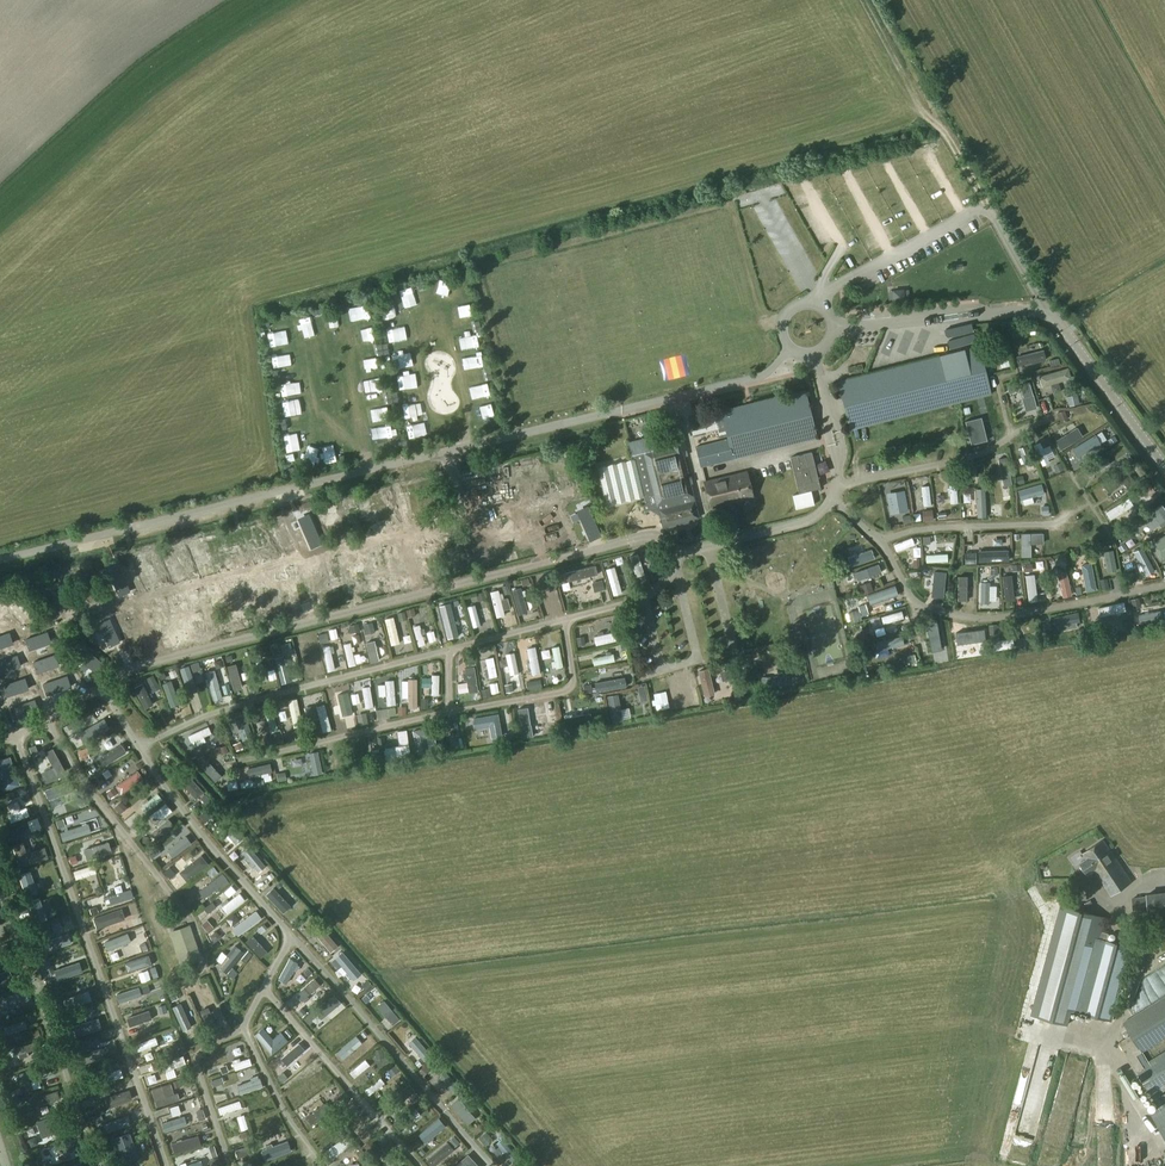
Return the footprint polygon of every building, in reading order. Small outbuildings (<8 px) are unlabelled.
[(893,302),(905,301),(903,290),(892,290),(893,302)] [(854,354),(857,343),(852,342),(849,352),(854,354)] [(1035,343),(1009,355),(1015,369),(1042,356),(1035,343)] [(979,347),(921,361),(837,382),(849,431),(851,430),(991,395),(979,347)] [(1039,383),(1065,376),(1063,369),(1037,376),(1039,383)] [(1029,373),(1023,375),(1028,394),(1034,393),(1029,373)] [(1056,384),(1048,385),(1049,392),(1057,391),(1056,384)] [(694,448),(699,468),(701,468),(817,439),(808,404),(805,390),(749,403),(720,411),(726,433),(698,440),(694,448)] [(1074,394),(1063,395),(1064,405),(1075,404),(1074,394)] [(980,402),(958,406),(959,415),(981,411),(980,402)] [(914,421),(925,419),(924,413),(913,415),(914,421)] [(981,418),(964,422),(970,445),(987,441),(981,418)] [(662,527),(699,518),(693,496),(694,496),(682,452),(687,451),(679,419),(676,420),(662,423),(664,434),(626,443),(629,456),(633,455),(634,460),(597,469),(606,505),(643,496),(644,500),(641,502),(643,512),(657,509),(662,527)] [(909,424),(911,431),(923,427),(921,421),(909,424)] [(1078,425),(1056,438),(1061,449),(1084,436),(1078,425)] [(896,435),(908,432),(906,426),(894,429),(896,435)] [(1108,426),(1062,454),(1073,470),(1119,441),(1108,426)] [(1040,441),(1039,433),(1029,435),(1030,442),(1040,441)] [(1047,439),(1037,443),(1042,455),(1052,451),(1047,439)] [(1028,444),(1017,448),(1025,468),(1036,464),(1028,444)] [(558,457),(552,458),(552,465),(558,465),(559,471),(568,469),(568,452),(559,452),(558,457)] [(798,493),(820,488),(811,452),(790,458),(793,471),(798,493)] [(903,457),(904,464),(920,462),(919,455),(903,457)] [(1106,455),(1084,470),(1089,477),(1111,463),(1106,455)] [(549,456),(533,457),(532,464),(530,464),(530,471),(534,471),(534,474),(550,472),(549,456)] [(1008,456),(999,457),(1004,502),(1013,502),(1008,456)] [(523,460),(508,464),(513,481),(528,477),(523,460)] [(498,466),(483,470),(488,488),(504,484),(502,478),(505,478),(505,472),(500,472),(498,466)] [(962,472),(967,481),(974,477),(970,468),(962,472)] [(1036,469),(1026,473),(1029,481),(1039,477),(1036,469)] [(709,509),(753,498),(750,483),(747,471),(704,481),(702,482),(709,509)] [(1133,484),(1124,471),(1102,486),(1108,494),(1122,484),(1126,489),(1133,484)] [(1042,483),(1019,489),(1021,506),(1034,505),(1038,500),(1042,502),(1040,506),(1040,515),(1050,514),(1050,503),(1046,503),(1047,493),(1042,483)] [(777,486),(769,489),(771,497),(779,495),(777,486)] [(930,486),(922,487),(924,506),(932,506),(930,486)] [(904,491),(886,494),(889,515),(907,511),(904,491)] [(380,493),(372,495),(378,518),(386,516),(380,493)] [(986,493),(976,494),(978,517),(987,517),(986,493)] [(1128,496),(1105,511),(1112,522),(1135,505),(1128,496)] [(483,514),(502,508),(499,500),(480,506),(483,514)] [(1161,505),(1143,517),(1141,518),(1150,531),(1161,524),(1163,527),(1164,526),(1164,511),(1161,505)] [(587,507),(578,510),(582,519),(580,520),(589,541),(600,536),(587,507)] [(314,541),(308,510),(299,512),(304,533),(309,532),(311,541),(314,541)] [(933,511),(922,510),(922,520),(933,521),(933,511)] [(946,510),(936,511),(937,522),(947,521),(946,510)] [(274,520),(261,522),(262,537),(276,536),(274,520)] [(371,520),(365,522),(368,537),(374,535),(371,520)] [(839,552),(857,532),(850,526),(832,545),(839,552)] [(556,533),(556,536),(553,537),(553,542),(558,542),(559,546),(568,544),(567,539),(571,537),(569,532),(565,533),(564,531),(556,533)] [(230,563),(221,534),(211,536),(221,565),(230,563)] [(1042,534),(1020,535),(1020,558),(1030,558),(1030,545),(1042,545),(1042,534)] [(1148,546),(1159,563),(1164,559),(1164,535),(1148,546)] [(512,539),(515,552),(510,553),(511,559),(527,555),(522,537),(512,539)] [(913,537),(894,544),(898,555),(917,548),(913,537)] [(382,546),(372,547),(374,559),(383,557),(382,546)] [(1157,569),(1143,546),(1131,552),(1144,575),(1157,569)] [(1114,548),(1104,549),(1108,570),(1118,569),(1114,548)] [(420,549),(411,551),(418,578),(427,575),(420,549)] [(1008,550),(978,552),(979,564),(1009,562),(1008,550)] [(941,552),(929,552),(929,564),(940,564),(941,552)] [(397,553),(389,555),(394,578),(408,575),(406,569),(400,570),(397,553)] [(638,553),(629,555),(636,577),(645,575),(638,553)] [(961,566),(972,564),(971,558),(960,560),(961,566)] [(372,559),(363,560),(367,585),(377,583),(372,559)] [(203,572),(211,569),(207,560),(199,563),(203,572)] [(325,563),(317,564),(322,593),(330,592),(328,576),(331,575),(330,568),(326,568),(325,563)] [(348,563),(340,564),(344,586),(351,585),(348,563)] [(852,572),(855,582),(882,573),(879,563),(852,572)] [(1092,564),(1081,566),(1087,593),(1098,590),(1092,564)] [(930,568),(922,568),(922,581),(949,580),(948,565),(930,565),(930,568)] [(595,566),(565,573),(568,583),(598,575),(595,566)] [(615,566),(605,569),(613,596),(623,593),(615,566)] [(965,576),(973,575),(973,566),(964,566),(965,576)] [(288,570),(268,575),(273,597),(282,594),(280,583),(291,580),(288,570)] [(41,584),(68,581),(67,571),(40,574),(41,584)] [(1068,572),(1055,575),(1060,598),(1073,595),(1068,572)] [(954,573),(954,593),(963,592),(963,573),(954,573)] [(1034,573),(1025,574),(1029,604),(1038,603),(1034,573)] [(1122,586),(1129,585),(1127,573),(1120,574),(1122,586)] [(413,575),(404,577),(407,586),(415,584),(413,575)] [(866,593),(869,605),(898,596),(894,584),(873,590),(871,582),(861,586),(863,593),(866,593)] [(991,582),(981,582),(981,603),(990,603),(991,582)] [(1014,584),(1003,585),(1004,601),(1014,601),(1014,584)] [(528,612),(520,588),(511,590),(518,614),(528,612)] [(242,617),(235,590),(228,592),(234,619),(242,617)] [(498,590),(488,592),(496,618),(506,615),(498,590)] [(548,596),(546,591),(538,593),(545,616),(553,614),(549,602),(552,601),(550,595),(548,596)] [(256,592),(248,593),(251,605),(258,604),(256,592)] [(1057,593),(1050,594),(1051,602),(1058,601),(1057,593)] [(165,600),(156,603),(163,634),(172,633),(165,600)] [(1127,612),(1124,602),(1086,610),(1088,622),(1127,612)] [(475,605),(466,607),(473,630),(481,627),(475,605)] [(190,606),(181,608),(187,632),(196,629),(190,606)] [(411,607),(402,609),(404,617),(412,615),(411,607)] [(452,607),(444,607),(444,619),(452,618),(452,607)] [(846,612),(849,621),(858,619),(856,609),(846,612)] [(902,610),(869,619),(871,628),(904,619),(902,610)] [(1162,618),(1161,610),(1138,614),(1140,623),(1162,618)] [(1080,621),(1079,611),(1050,616),(1052,626),(1080,621)] [(145,614),(133,614),(133,641),(145,641),(145,614)] [(394,615),(384,618),(390,646),(400,644),(394,615)] [(516,623),(519,629),(531,624),(529,618),(516,623)] [(930,642),(952,638),(951,630),(942,631),(940,620),(927,622),(930,642)] [(453,621),(444,623),(449,640),(457,638),(453,621)] [(373,622),(363,623),(364,635),(375,633),(373,622)] [(974,623),(974,637),(984,636),(984,623),(974,623)] [(420,624),(412,626),(418,647),(426,645),(420,624)] [(584,625),(576,628),(577,635),(586,633),(584,625)] [(965,625),(956,625),(956,637),(965,637),(965,625)] [(621,630),(593,636),(595,646),(623,640),(621,630)] [(349,634),(351,643),(359,641),(357,632),(349,634)] [(903,635),(875,641),(878,651),(874,652),(875,659),(883,657),(882,650),(905,645),(903,635)] [(585,637),(577,637),(579,648),(586,647),(585,637)] [(375,640),(365,642),(371,664),(380,662),(375,640)] [(1025,640),(992,641),(992,652),(1025,650),(1025,640)] [(351,642),(342,644),(348,667),(355,666),(355,663),(360,661),(359,653),(353,654),(352,651),(355,650),(354,646),(352,647),(351,642)] [(618,652),(591,657),(593,666),(623,660),(622,652),(627,650),(625,643),(616,645),(618,652)] [(974,644),(965,645),(966,657),(975,657),(974,644)] [(329,645),(322,646),(328,672),(336,670),(333,657),(335,656),(334,652),(331,652),(329,645)] [(560,645),(551,647),(555,669),(564,667),(560,645)] [(535,646),(527,647),(532,675),(541,674),(535,646)] [(240,649),(234,650),(239,671),(245,670),(240,649)] [(549,649),(540,651),(543,660),(551,658),(549,649)] [(504,654),(509,675),(519,674),(514,652),(504,654)] [(474,654),(464,655),(464,666),(474,665),(474,654)] [(307,655),(298,657),(303,675),(312,673),(307,655)] [(250,659),(258,683),(267,681),(259,656),(250,659)] [(283,656),(274,658),(281,684),(290,682),(283,656)] [(494,657),(484,659),(488,680),(497,679),(494,657)] [(198,661),(189,663),(195,683),(203,681),(198,661)] [(186,667),(179,669),(181,676),(188,674),(186,667)] [(474,668),(465,669),(469,693),(478,692),(474,668)] [(711,669),(698,672),(705,696),(717,694),(711,669)] [(175,671),(168,673),(170,680),(177,677),(175,671)] [(215,673),(205,676),(213,705),(222,703),(215,673)] [(439,674),(431,674),(431,695),(439,695),(439,674)] [(555,675),(545,676),(546,686),(556,683),(555,675)] [(624,677),(595,682),(598,694),(627,688),(624,677)] [(416,678),(408,678),(408,709),(417,709),(416,678)] [(229,695),(243,692),(240,679),(226,683),(229,695)] [(394,680),(385,680),(387,706),(395,705),(394,680)] [(532,681),(523,683),(525,693),(535,691),(532,681)] [(143,682),(133,687),(143,710),(153,706),(143,682)] [(169,682),(162,685),(170,705),(177,702),(169,682)] [(511,682),(503,684),(505,693),(513,691),(511,682)] [(333,686),(325,687),(326,699),(334,698),(333,686)] [(370,686),(362,687),(364,710),(373,708),(370,686)] [(490,687),(482,689),(483,698),(491,696),(490,687)] [(318,688),(304,693),(309,707),(323,702),(318,688)] [(347,693),(337,695),(341,718),(351,717),(347,693)] [(359,693),(350,695),(355,712),(363,711),(359,693)] [(297,697),(285,700),(293,728),(304,725),(297,697)] [(428,698),(419,697),(419,709),(428,708),(428,698)] [(325,703),(315,705),(321,733),(332,730),(325,703)] [(636,708),(624,709),(612,708),(612,717),(638,717),(636,708)] [(364,712),(355,713),(355,725),(364,724),(364,712)] [(473,717),(475,727),(488,725),(490,737),(501,735),(497,712),(473,717)] [(557,723),(551,712),(523,726),(531,738),(557,723)] [(245,715),(234,719),(240,737),(252,734),(245,715)] [(85,734),(103,725),(99,718),(81,726),(85,734)] [(429,751),(426,737),(436,735),(433,724),(412,730),(418,754),(429,751)] [(208,726),(191,734),(196,743),(211,734),(208,726)] [(407,748),(406,729),(397,729),(398,748),(407,748)] [(234,730),(225,733),(232,751),(241,748),(234,730)] [(293,730),(283,733),(285,741),(296,739),(293,730)] [(221,731),(212,735),(216,745),(224,740),(221,731)] [(255,735),(257,747),(263,746),(262,734),(255,735)] [(249,737),(240,740),(244,751),(253,748),(249,737)] [(370,740),(355,740),(355,762),(370,762),(370,740)] [(121,742),(100,754),(105,765),(126,752),(121,742)] [(226,744),(218,747),(221,755),(229,752),(226,744)] [(52,747),(45,751),(53,766),(44,770),(49,779),(65,770),(52,747)] [(319,752),(310,752),(312,774),(321,773),(319,752)] [(0,759),(0,782),(3,790),(20,783),(10,756),(0,759)] [(219,772),(204,757),(197,763),(212,779),(219,772)] [(269,762),(247,767),(250,776),(272,772),(269,762)] [(245,772),(237,776),(242,787),(251,783),(245,772)] [(193,796),(202,788),(189,775),(181,782),(193,796)] [(127,777),(103,791),(108,799),(132,786),(127,777)] [(235,777),(226,778),(228,788),(237,786),(235,777)] [(142,811),(159,798),(154,793),(138,805),(142,811)] [(128,806),(122,800),(113,808),(118,814),(128,806)] [(28,805),(11,809),(13,817),(30,813),(28,805)] [(95,808),(79,815),(88,834),(103,827),(95,808)] [(125,822),(136,816),(134,811),(122,816),(125,822)] [(34,825),(39,824),(36,814),(14,820),(17,830),(20,829),(23,839),(37,835),(34,825)] [(158,843),(182,823),(173,814),(150,833),(158,843)] [(57,818),(60,832),(71,829),(67,816),(57,818)] [(1110,897),(1132,882),(1103,840),(1080,853),(1084,859),(1079,863),(1087,876),(1094,871),(1110,897)] [(22,841),(12,845),(19,867),(48,857),(44,846),(26,852),(22,841)] [(114,844),(95,850),(98,860),(117,853),(114,844)] [(242,872),(249,867),(253,874),(261,870),(249,851),(240,856),(244,861),(238,865),(242,872)] [(201,852),(178,871),(186,881),(209,861),(201,852)] [(93,864),(73,871),(76,881),(97,874),(93,864)] [(54,869),(35,876),(38,886),(43,884),(46,892),(42,894),(45,903),(62,897),(56,878),(57,878),(54,869)] [(221,871),(197,890),(205,900),(229,881),(221,871)] [(261,895),(277,913),(287,903),(271,886),(261,895)] [(131,888),(104,897),(107,908),(135,899),(131,888)] [(241,890),(222,906),(228,914),(247,898),(241,890)] [(1133,897),(1134,917),(1146,916),(1164,914),(1164,894),(1133,897)] [(127,915),(135,910),(131,903),(123,907),(127,915)] [(1105,919),(1062,907),(1033,1015),(1067,1024),(1071,1010),(1111,1022),(1130,948),(1100,940),(1105,919)] [(92,918),(96,929),(124,919),(120,908),(92,918)] [(264,917),(257,909),(235,923),(243,933),(264,917)] [(214,926),(207,918),(200,924),(208,932),(214,926)] [(181,965),(201,958),(188,921),(168,928),(181,965)] [(317,928),(310,934),(326,953),(333,946),(317,928)] [(128,933),(105,940),(108,949),(130,941),(128,933)] [(269,949),(254,934),(245,941),(260,958),(269,949)] [(227,973),(244,951),(234,944),(218,967),(227,973)] [(124,961),(128,971),(152,963),(149,953),(124,961)] [(355,986),(354,962),(342,962),(343,986),(355,986)] [(245,965),(241,970),(257,982),(261,975),(256,972),(258,969),(253,966),(250,969),(245,965)] [(135,971),(139,981),(149,977),(145,967),(135,971)] [(79,976),(76,968),(55,975),(58,984),(79,976)] [(10,970),(0,973),(0,981),(13,977),(10,970)] [(362,978),(356,986),(364,991),(369,984),(362,978)] [(98,992),(95,983),(77,990),(81,999),(98,992)] [(198,983),(188,987),(191,996),(201,991),(198,983)] [(137,986),(117,993),(119,1002),(140,996),(137,986)] [(301,986),(286,1000),(294,1008),(309,994),(301,986)] [(25,990),(4,997),(8,1007),(21,1003),(25,1013),(36,1009),(32,997),(28,999),(25,990)] [(366,990),(360,995),(365,1002),(371,997),(366,990)] [(1154,1046),(1164,1039),(1164,996),(1141,1011),(1123,1022),(1131,1035),(1118,1043),(1151,1096),(1164,1088),(1164,1051),(1142,1065),(1136,1056),(1142,1052),(1143,1053),(1154,1046)] [(388,1022),(395,1016),(381,1001),(375,1007),(388,1022)] [(180,1002),(171,1006),(180,1026),(189,1023),(180,1002)] [(127,1015),(130,1023),(151,1016),(148,1008),(127,1015)] [(27,1029),(24,1020),(3,1026),(6,1035),(27,1029)] [(262,1027),(254,1034),(271,1054),(287,1040),(280,1031),(272,1038),(262,1027)] [(364,1040),(366,1032),(359,1030),(357,1039),(364,1040)] [(134,1043),(137,1051),(159,1044),(156,1036),(134,1043)] [(419,1060),(426,1054),(410,1036),(403,1042),(419,1060)] [(313,1052),(289,1070),(295,1079),(318,1060),(313,1052)] [(179,1056),(157,1062),(159,1070),(181,1064),(179,1056)] [(248,1057),(230,1064),(233,1072),(252,1065),(248,1057)] [(414,1070),(420,1075),(426,1068),(420,1063),(414,1070)] [(123,1077),(121,1069),(102,1075),(106,1083),(123,1077)] [(435,1078),(446,1086),(452,1078),(441,1070),(435,1078)] [(376,1072),(359,1089),(366,1096),(383,1079),(376,1072)] [(261,1079),(238,1087),(241,1096),(263,1088),(261,1079)] [(161,1086),(150,1089),(155,1107),(179,1100),(176,1092),(164,1096),(161,1086)] [(1151,1096),(1162,1111),(1154,1116),(1164,1135),(1164,1088),(1151,1096)] [(57,1089),(33,1096),(35,1106),(60,1098),(57,1089)] [(133,1099),(130,1091),(109,1098),(111,1107),(133,1099)] [(397,1101),(392,1095),(384,1101),(378,1093),(369,1100),(381,1115),(397,1101)] [(463,1124),(471,1116),(453,1098),(445,1105),(463,1124)] [(317,1106),(312,1099),(291,1112),(296,1119),(317,1106)] [(418,1099),(396,1121),(401,1126),(423,1104),(418,1099)] [(239,1100),(217,1107),(220,1115),(235,1111),(237,1115),(244,1113),(239,1100)] [(200,1107),(192,1109),(196,1119),(203,1116),(200,1107)] [(63,1111),(36,1122),(42,1138),(69,1128),(63,1111)] [(137,1111),(109,1122),(113,1132),(141,1122),(137,1111)] [(422,1132),(443,1119),(439,1113),(419,1126),(422,1132)] [(183,1115),(162,1122),(165,1131),(186,1124),(183,1115)] [(198,1132),(208,1128),(204,1118),(194,1121),(198,1132)] [(379,1130),(371,1123),(352,1138),(360,1147),(379,1130)] [(482,1131),(475,1137),(481,1144),(488,1137),(482,1131)] [(38,1146),(42,1157),(83,1144),(79,1132),(38,1146)] [(130,1133),(113,1139),(122,1165),(139,1159),(130,1133)] [(198,1133),(171,1142),(175,1154),(202,1145),(198,1133)] [(289,1152),(286,1142),(264,1149),(268,1159),(289,1152)] [(205,1150),(209,1158),(218,1155),(215,1146),(205,1150)] [(478,1159),(469,1147),(443,1165),(468,1165),(478,1159)] [(351,1152),(342,1159),(348,1165),(349,1165),(358,1161),(351,1152)]
